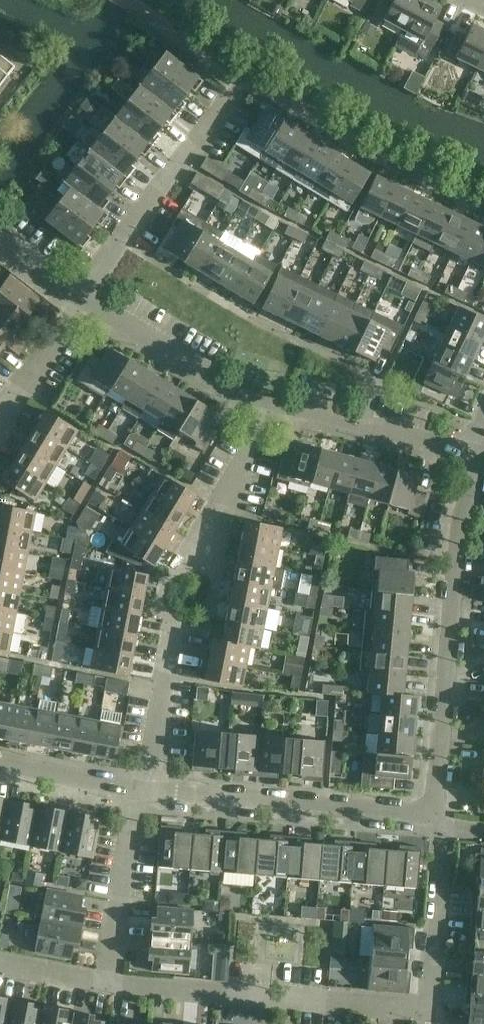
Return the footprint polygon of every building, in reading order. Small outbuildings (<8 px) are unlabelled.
[(352,2),(350,4),(360,10),(365,0),(349,0),(352,2)] [(419,0),(381,0),(372,16),(382,22),(384,19),(403,30),(419,0)] [(403,30),(394,48),(414,58),(417,54),(424,61),(444,26),(434,21),(440,9),(424,0),(419,0),(403,30)] [(483,52),(483,31),(471,25),(466,37),(456,32),(445,56),(455,61),(456,58),(476,67),(483,52)] [(152,69),(185,95),(190,89),(194,92),(203,81),(165,52),(152,69)] [(14,66),(0,55),(0,84),(14,66)] [(152,69),(139,85),(177,114),(185,104),(181,100),(185,95),(152,69)] [(139,85),(127,101),(160,127),(165,121),(169,125),(177,114),(139,85)] [(127,101),(114,117),(152,146),(160,136),(156,133),(160,127),(127,101)] [(258,159),(281,120),(263,109),(250,131),(245,127),(235,145),(258,159)] [(114,117),(102,133),(135,159),(140,153),(144,157),(152,146),(114,117)] [(258,159),(276,169),(299,131),(281,120),(258,159)] [(276,169),(293,180),(316,141),(299,131),(276,169)] [(89,149),(127,179),(135,168),(131,165),(135,159),(102,133),(89,149)] [(293,180),(310,191),(334,152),(316,141),(293,180)] [(127,179),(89,149),(76,165),(110,192),(114,186),(119,189),(127,179)] [(310,191),(328,201),(351,163),(334,152),(310,191)] [(228,170),(206,157),(200,168),(221,181),(228,170)] [(351,163),(328,201),(346,212),(369,174),(351,163)] [(110,192),(76,165),(63,183),(69,188),(70,187),(102,211),(103,210),(110,201),(106,197),(110,192)] [(212,196),(218,186),(197,173),(190,184),(212,196)] [(379,217),(394,185),(375,176),(360,207),(354,221),(363,225),(368,225),(373,222),(376,215),(379,217)] [(413,194),(394,185),(379,217),(397,225),(413,194)] [(218,186),(212,196),(219,201),(225,190),(218,186)] [(70,187),(69,188),(58,203),(91,229),(96,223),(100,226),(109,215),(103,210),(102,211),(70,187)] [(256,202),(261,193),(252,188),(247,196),(256,202)] [(261,193),(256,202),(265,207),(270,199),(261,193)] [(397,225),(416,234),(431,203),(413,194),(397,225)] [(91,229),(58,203),(44,220),(82,249),(91,238),(87,234),(91,229)] [(449,211),(431,203),(416,234),(434,243),(449,211)] [(29,206),(25,212),(37,221),(41,215),(29,206)] [(255,219),(260,211),(251,206),(246,214),(255,219)] [(293,221),(297,212),(287,207),(283,216),(293,221)] [(182,261),(205,223),(206,222),(182,208),(172,225),(177,228),(164,250),(182,261)] [(260,211),(255,219),(264,225),(269,217),(260,211)] [(468,220),(449,211),(434,243),(453,252),(468,220)] [(297,212),(293,221),(303,225),(307,217),(297,212)] [(468,220),(453,252),(471,261),(483,234),(483,228),(468,220)] [(182,261),(200,271),(218,241),(223,233),(205,223),(182,261)] [(294,238),(298,230),(288,225),(284,234),(294,238)] [(298,230),(294,238),(303,243),(307,234),(298,230)] [(325,240),(335,244),(339,235),(330,231),(325,240)] [(471,261),(483,267),(483,234),(471,261)] [(335,244),(345,249),(349,240),(339,235),(335,244)] [(331,253),(335,244),(325,240),(321,248),(331,253)] [(200,271),(217,282),(236,252),(218,241),(200,271)] [(335,244),(331,253),(340,258),(345,249),(335,244)] [(380,262),(384,254),(374,249),(370,258),(380,262)] [(253,262),(236,252),(217,282),(235,293),(253,262)] [(258,254),(253,262),(235,293),(253,304),(276,265),(258,254)] [(384,254),(380,262),(389,267),(393,258),(384,254)] [(369,275),(373,266),(364,261),(360,270),(369,275)] [(373,266),(369,275),(379,279),(383,271),(373,266)] [(281,317),(300,276),(281,267),(261,308),(281,317)] [(417,280),(421,271),(411,267),(407,275),(417,280)] [(421,271),(417,280),(426,285),(430,276),(421,271)] [(20,324),(33,308),(24,299),(30,291),(10,276),(0,288),(0,308),(20,324)] [(318,285),(300,276),(281,317),(299,326),(318,285)] [(453,298),(457,289),(448,284),(444,293),(453,298)] [(337,294),(318,285),(299,326),(317,335),(337,294)] [(457,289),(453,298),(463,302),(467,294),(457,289)] [(355,303),(337,294),(317,335),(336,343),(355,303)] [(418,311),(426,315),(431,306),(422,301),(418,311)] [(374,312),(355,303),(336,343),(354,352),(374,312)] [(481,341),(483,335),(483,319),(459,307),(449,326),(481,341)] [(11,350),(18,341),(11,336),(20,324),(0,308),(0,334),(8,340),(5,344),(11,350)] [(426,315),(418,311),(413,321),(422,325),(426,315)] [(374,312),(354,352),(374,361),(380,348),(391,353),(404,326),(374,312)] [(472,360),(481,341),(449,326),(440,345),(472,360)] [(409,330),(404,339),(413,344),(418,334),(409,330)] [(18,341),(11,350),(18,355),(24,346),(18,341)] [(440,345),(432,363),(464,378),(472,360),(440,345)] [(103,398),(109,389),(127,359),(109,348),(101,360),(91,354),(75,380),(103,398)] [(144,369),(127,359),(109,389),(126,400),(144,369)] [(413,391),(432,400),(435,402),(441,391),(454,397),(464,378),(432,363),(431,364),(422,360),(409,389),(413,391)] [(162,380),(144,369),(126,400),(121,408),(139,418),(144,410),(162,380)] [(179,391),(162,380),(144,410),(161,421),(179,391)] [(197,401),(179,391),(161,421),(156,429),(173,440),(178,431),(197,401)] [(197,401),(178,431),(196,442),(194,446),(204,453),(218,431),(207,425),(215,412),(197,401)] [(77,430),(45,411),(34,428),(67,448),(77,430)] [(103,438),(108,430),(99,425),(94,433),(103,438)] [(23,446),(56,466),(67,448),(34,428),(23,446)] [(108,430),(103,438),(112,444),(117,436),(108,430)] [(140,455),(145,447),(136,441),(131,449),(140,455)] [(309,488),(310,483),(319,449),(298,443),(294,457),(283,454),(276,478),(309,488)] [(45,483),(56,466),(23,446),(13,463),(45,483)] [(145,447),(140,455),(149,460),(154,452),(145,447)] [(88,462),(100,469),(108,456),(96,448),(88,462)] [(338,454),(319,449),(310,483),(329,488),(338,454)] [(109,467),(120,474),(130,458),(119,451),(109,467)] [(329,488),(349,493),(358,459),(338,454),(329,488)] [(378,465),(358,459),(349,493),(346,503),(365,509),(368,499),(378,465)] [(45,483),(13,463),(2,481),(35,501),(45,483)] [(100,470),(90,464),(84,474),(93,480),(100,470)] [(397,470),(378,465),(368,499),(388,504),(397,470)] [(109,467),(102,478),(110,483),(116,472),(109,467)] [(184,468),(179,477),(189,483),(194,474),(184,468)] [(397,470),(388,504),(408,510),(407,514),(419,518),(426,493),(414,490),(418,476),(397,470)] [(184,513),(195,495),(163,475),(152,493),(184,513)] [(83,482),(72,499),(80,504),(90,487),(83,482)] [(94,491),(88,502),(95,507),(102,496),(94,491)] [(174,531),(184,513),(152,493),(141,511),(174,531)] [(69,497),(63,508),(66,510),(73,514),(80,504),(72,499),(69,497)] [(441,505),(431,503),(427,518),(437,520),(441,505)] [(31,533),(35,512),(0,505),(0,527),(31,533)] [(97,515),(85,507),(74,523),(86,531),(97,515)] [(163,548),(174,531),(141,511),(131,528),(163,548)] [(318,531),(320,521),(310,519),(307,528),(318,531)] [(282,528),(245,521),(241,541),(278,548),(282,528)] [(320,521),(318,531),(328,533),(330,524),(320,521)] [(31,533),(0,527),(0,547),(28,553),(31,533)] [(66,539),(75,541),(77,529),(69,527),(66,539)] [(143,560),(153,566),(163,548),(131,528),(120,545),(112,540),(105,553),(139,566),(143,560)] [(357,541),(360,531),(349,529),(347,538),(357,541)] [(360,531),(357,541),(368,543),(370,534),(360,531)] [(308,554),(322,556),(325,541),(311,538),(308,554)] [(75,541),(66,539),(64,551),(72,553),(75,541)] [(241,541),(237,561),(274,568),(278,548),(241,541)] [(24,573),(28,553),(0,547),(0,568),(24,573)] [(315,555),(313,567),(321,569),(324,557),(315,555)] [(372,590),(411,593),(413,572),(399,571),(400,559),(375,556),(372,590)] [(61,580),(63,567),(65,561),(52,558),(48,577),(61,580)] [(237,561),(233,581),(271,588),(280,590),(283,571),(274,569),(274,568),(237,561)] [(20,593),(24,573),(0,568),(0,589),(20,593)] [(106,588),(143,595),(147,575),(110,568),(106,588)] [(308,595),(316,597),(318,585),(320,577),(311,576),(308,595)] [(67,581),(64,593),(73,595),(75,582),(67,581)] [(267,608),(271,588),(233,581),(229,601),(267,608)] [(51,585),(49,598),(57,600),(59,587),(51,585)] [(139,615),(143,595),(106,588),(102,608),(139,615)] [(16,613),(20,593),(0,589),(0,610),(16,613)] [(410,613),(411,593),(372,590),(370,610),(410,613)] [(321,604),(330,606),(332,596),(323,594),(321,604)] [(316,597),(308,595),(305,608),(314,609),(316,597)] [(263,628),(267,608),(229,601),(225,621),(263,628)] [(330,606),(321,604),(319,615),(328,617),(330,606)] [(45,618),(53,620),(56,607),(47,606),(45,618)] [(135,635),(139,615),(102,608),(98,628),(135,635)] [(59,621),(67,623),(70,610),(61,609),(59,621)] [(12,633),(16,613),(0,610),(0,630),(12,633)] [(408,634),(410,613),(370,610),(370,611),(365,610),(363,630),(408,634)] [(292,633),(309,636),(313,618),(301,616),(299,622),(295,621),(292,633)] [(53,620),(45,618),(43,630),(51,632),(53,620)] [(67,623),(59,621),(57,633),(65,635),(67,623)] [(225,621),(222,641),(250,647),(249,647),(259,649),(263,628),(225,621)] [(131,655),(134,640),(135,635),(98,628),(94,648),(131,655)] [(8,653),(12,633),(0,630),(0,652),(8,653)] [(406,654),(407,640),(408,634),(363,630),(361,650),(406,654)] [(313,645),(322,647),(325,636),(315,634),(313,645)] [(306,650),(308,640),(308,637),(300,636),(296,656),(304,658),(306,650)] [(246,667),(249,647),(250,647),(222,641),(212,639),(208,659),(246,667)] [(322,647),(313,645),(311,656),(320,657),(322,647)] [(39,646),(37,659),(46,660),(48,648),(39,646)] [(131,655),(94,648),(90,669),(127,676),(131,655)] [(54,649),(51,661),(60,663),(62,651),(54,649)] [(404,675),(406,654),(361,650),(359,670),(369,671),(404,675)] [(0,661),(0,671),(7,673),(10,660),(1,658),(0,661)] [(246,667),(208,659),(204,680),(242,687),(246,667)] [(292,675),(301,677),(303,665),(294,663),(292,675)] [(41,676),(43,666),(34,664),(32,674),(41,676)] [(43,666),(41,676),(50,678),(52,668),(43,666)] [(402,695),(402,694),(404,675),(369,671),(367,693),(381,694),(381,693),(402,695)] [(84,684),(86,674),(76,672),(74,683),(84,684)] [(86,674),(84,684),(93,686),(95,676),(86,674)] [(301,677),(292,675),(290,688),(298,689),(301,677)] [(106,678),(104,691),(126,695),(129,682),(106,678)] [(332,695),(333,685),(322,684),(321,694),(332,695)] [(333,685),(332,695),(343,696),(344,686),(333,685)] [(238,693),(224,691),(223,700),(237,702),(238,693)] [(381,694),(379,714),(415,717),(416,696),(402,694),(402,695),(381,693),(381,694)] [(0,703),(0,738),(7,739),(14,705),(0,703)] [(35,709),(14,705),(7,739),(28,743),(35,709)] [(56,713),(35,709),(28,743),(50,747),(56,713)] [(77,717),(56,713),(50,747),(71,751),(77,717)] [(379,714),(377,734),(413,737),(415,717),(379,714)] [(77,717),(71,751),(92,756),(98,722),(77,717)] [(332,730),(342,731),(343,720),(333,719),(332,730)] [(98,722),(92,756),(114,760),(120,726),(98,722)] [(225,769),(228,733),(195,730),(191,771),(194,771),(205,772),(206,767),(225,769)] [(342,731),(332,730),(331,741),(341,741),(342,731)] [(260,736),(228,733),(225,769),(244,770),(244,775),(257,776),(260,736)] [(377,734),(376,754),(411,758),(413,737),(377,734)] [(260,736),(257,776),(270,777),(270,772),(289,774),(292,738),(260,736)] [(292,738),(289,774),(309,776),(308,781),(320,781),(320,782),(322,782),(325,741),(292,738)] [(331,752),(329,774),(341,774),(342,752),(331,752)] [(411,758),(376,754),(374,775),(369,775),(368,787),(393,789),(394,778),(409,779),(411,758)] [(30,846),(37,811),(26,809),(27,804),(7,800),(0,837),(0,840),(30,846)] [(61,852),(68,812),(48,808),(47,813),(37,811),(30,846),(61,852)] [(92,858),(98,826),(99,823),(87,820),(88,816),(68,812),(61,852),(92,858)] [(160,826),(157,867),(190,869),(193,834),(174,832),(174,827),(163,826),(160,826)] [(190,869),(222,872),(226,831),(213,830),(212,835),(193,834),(190,869)] [(222,872),(255,875),(258,839),(238,837),(239,833),(226,831),(222,872)] [(255,875),(287,877),(290,837),(277,836),(277,841),(258,839),(255,875)] [(287,877),(319,880),(322,844),(303,843),(303,838),(290,837),(287,877)] [(319,880),(351,883),(355,842),(342,841),(341,846),(322,844),(319,880)] [(351,883),(384,885),(387,850),(368,848),(368,843),(355,842),(351,883)] [(387,850),(384,885),(417,888),(420,847),(418,847),(406,847),(406,851),(387,850)] [(483,887),(483,848),(480,848),(480,854),(475,853),(475,855),(474,867),(479,867),(478,887),(483,887)] [(27,871),(24,885),(41,888),(43,874),(27,871)] [(13,872),(11,882),(22,885),(24,875),(13,872)] [(77,878),(75,888),(86,890),(87,880),(77,878)] [(478,887),(477,899),(472,899),(471,919),(483,920),(483,887),(478,887)] [(41,921),(81,928),(84,908),(80,907),(82,896),(47,889),(41,921)] [(220,900),(219,912),(229,912),(229,901),(220,900)] [(204,903),(203,911),(218,912),(219,902),(208,901),(204,903)] [(149,939),(190,942),(192,910),(157,907),(156,919),(151,918),(149,939)] [(373,907),(372,920),(380,921),(382,908),(373,907)] [(336,910),(335,920),(348,921),(348,911),(336,910)] [(471,919),(470,932),(474,932),(473,951),(483,952),(483,920),(471,919)] [(81,928),(41,921),(35,952),(70,959),(72,947),(77,948),(81,928)] [(370,957),(406,960),(408,941),(412,942),(413,930),(414,930),(414,928),(373,924),(370,957)] [(215,930),(214,942),(226,943),(226,931),(215,930)] [(0,936),(0,948),(7,949),(9,935),(0,934),(0,936)] [(190,942),(149,939),(148,959),(152,959),(151,971),(187,974),(190,942)] [(473,951),(472,970),(467,970),(466,983),(483,985),(483,952),(473,951)] [(330,954),(329,967),(342,968),(343,955),(330,954)] [(367,990),(408,994),(409,991),(408,991),(409,980),(404,979),(406,960),(370,957),(367,990)] [(466,983),(465,996),(470,997),(468,1016),(483,1017),(483,985),(466,983)] [(11,1000),(0,997),(0,1023),(7,1023),(11,1000)] [(41,1010),(31,1008),(31,1003),(11,1000),(7,1023),(39,1023),(41,1010)] [(73,1011),(53,1008),(52,1012),(41,1010),(39,1023),(70,1023),(73,1011)] [(70,1023),(103,1023),(103,1022),(92,1020),(93,1015),(73,1011),(70,1023)]
